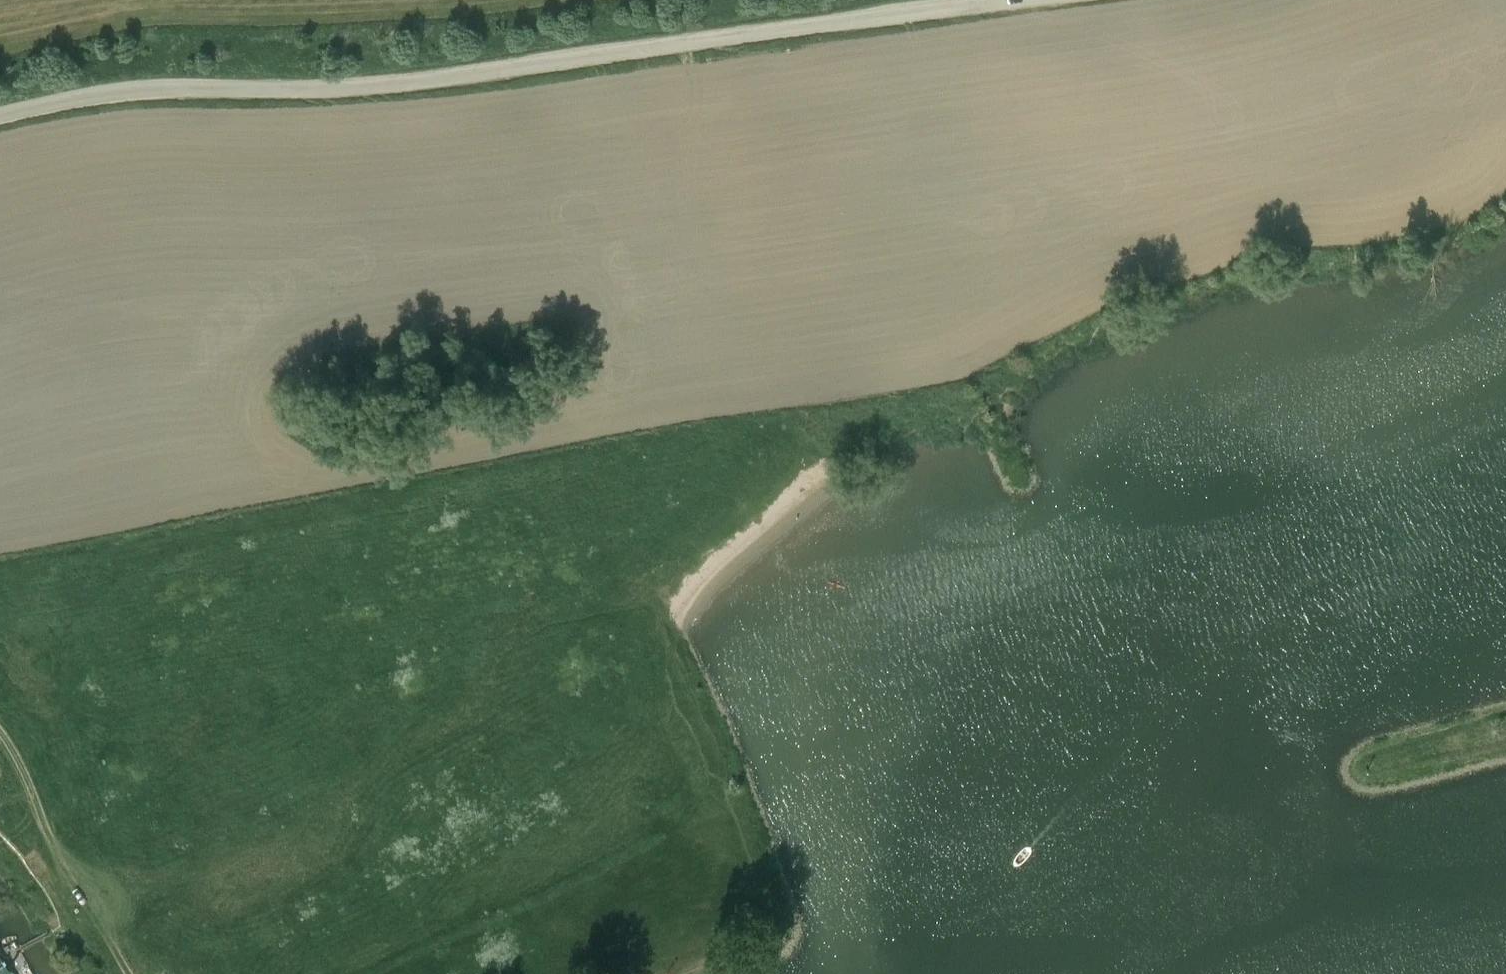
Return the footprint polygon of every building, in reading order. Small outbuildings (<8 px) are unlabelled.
[(0,948),(0,973),(15,973),(0,948)]
